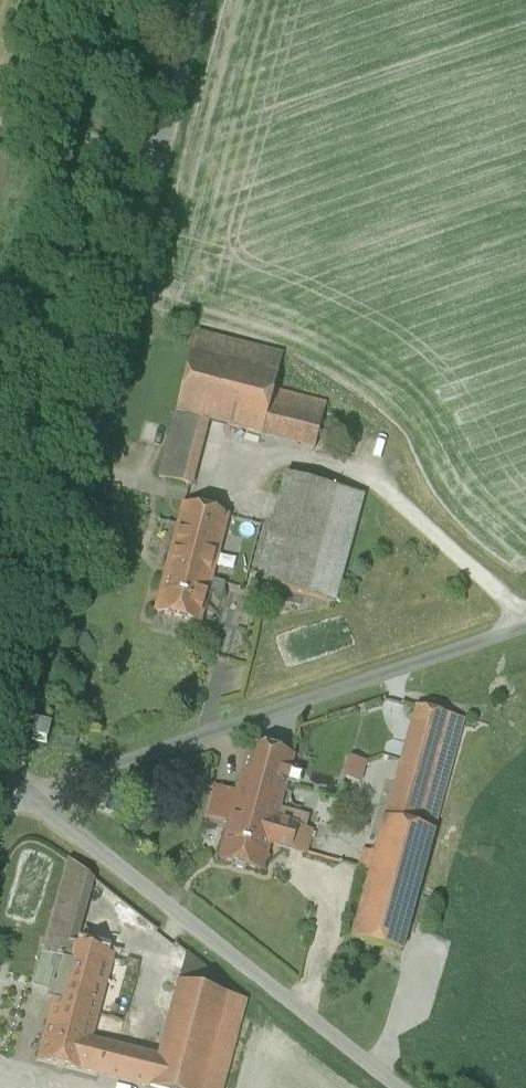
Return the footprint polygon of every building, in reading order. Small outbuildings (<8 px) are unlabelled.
[(280,355),(195,333),(190,352),(275,373),(277,366),(278,360),(280,355)] [(275,373),(190,352),(175,412),(205,419),(258,433),(270,389),(272,385),(275,373)] [(339,376),(278,360),(277,366),(329,379),(323,398),(332,401),(339,376)] [(329,379),(277,366),(275,373),(272,385),(323,398),(329,379)] [(322,402),(270,389),(258,433),(310,447),(322,402)] [(205,419),(175,412),(170,430),(165,449),(158,476),(188,484),(187,486),(189,486),(205,419)] [(165,449),(170,430),(150,424),(145,444),(165,449)] [(361,493),(283,473),(256,581),(334,601),(361,493)] [(225,516),(185,506),(185,504),(183,503),(161,592),(160,592),(155,611),(199,623),(200,621),(199,621),(209,580),(214,581),(215,576),(210,575),(225,516)] [(462,721),(416,709),(393,786),(442,799),(462,721)] [(51,729),(37,726),(34,741),(48,744),(51,729)] [(290,757),(247,747),(236,792),(230,816),(272,827),(275,818),(277,809),(290,757)] [(360,782),(364,763),(348,759),(344,779),(360,782)] [(205,816),(228,821),(230,816),(236,792),(213,786),(205,816)] [(442,799),(393,786),(386,815),(384,814),(376,844),(427,857),(442,799)] [(308,817),(277,809),(275,818),(280,819),(278,827),(304,833),(308,817)] [(272,827),(230,816),(228,821),(223,842),(222,842),(217,862),(261,873),(267,847),(272,827)] [(304,833),(278,827),(280,819),(275,818),(272,827),(267,847),(303,856),(309,834),(304,833)] [(427,857),(376,844),(368,873),(350,941),(401,955),(427,857)] [(93,880),(68,860),(47,940),(70,946),(76,948),(93,880)] [(70,946),(47,940),(43,955),(66,961),(70,946)] [(76,948),(70,946),(66,961),(57,995),(52,1016),(69,1020),(67,1026),(93,1032),(94,1030),(98,1031),(99,1025),(95,1024),(113,957),(76,948)] [(66,961),(43,955),(35,989),(57,995),(66,961)] [(179,982),(160,1058),(152,1087),(203,1087),(228,995),(179,982)] [(203,1087),(222,1087),(245,1000),(228,995),(203,1087)] [(69,1020),(52,1016),(46,1041),(44,1041),(39,1061),(97,1075),(103,1055),(88,1052),(93,1032),(67,1026),(69,1020)] [(106,1044),(103,1055),(97,1075),(149,1087),(152,1087),(160,1058),(106,1044)]
